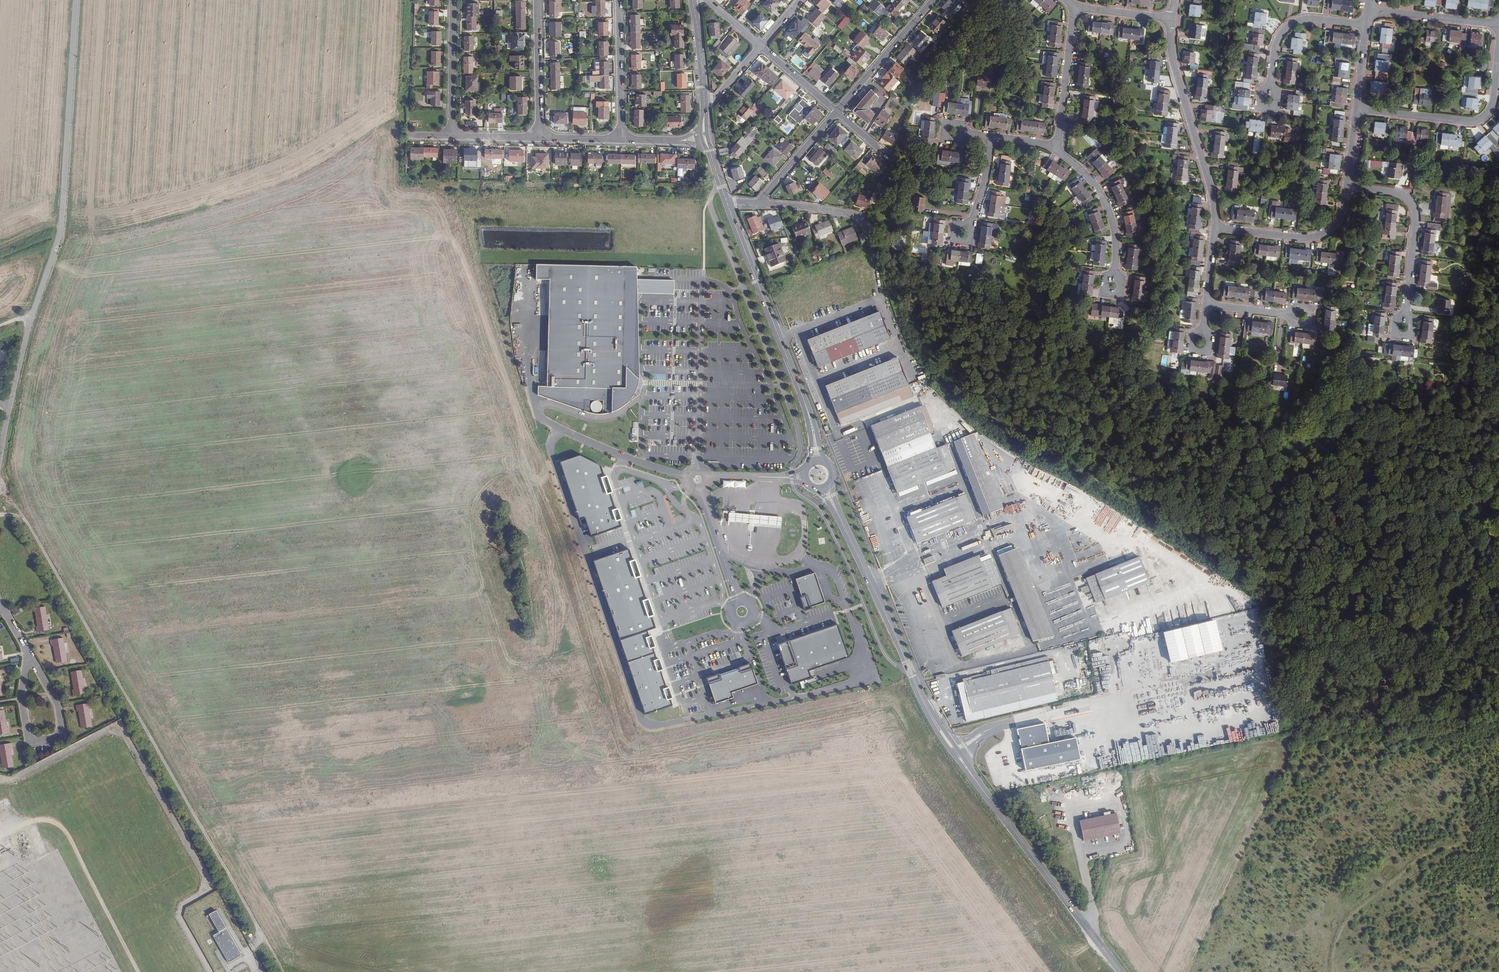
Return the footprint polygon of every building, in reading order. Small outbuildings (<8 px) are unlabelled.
[(642,0),(633,0),(633,9),(642,8),(642,0)] [(680,0),(671,0),(671,8),(680,8),(680,0)] [(734,7),(735,8),(734,9),(736,12),(737,10),(740,13),(739,13),(742,16),(751,5),(748,2),(750,0),(739,0),(734,7)] [(777,0),(769,0),(764,6),(772,12),(780,3),(777,0)] [(825,0),(815,0),(813,3),(820,8),(818,10),(822,14),(830,5),(825,0)] [(887,15),(890,12),(886,9),(875,0),(874,0),(871,4),(868,7),(879,16),(883,12),(887,15)] [(890,5),(886,9),(890,12),(895,17),(899,12),(897,11),(903,4),(899,0),(896,0),(893,3),(891,6),(890,5)] [(945,11),(942,15),(946,19),(960,2),(958,0),(947,0),(941,7),(945,11)] [(963,0),(958,0),(960,2),(970,11),(977,3),(975,1),(971,6),(963,0)] [(1039,4),(1044,8),(1043,10),(1047,13),(1056,3),(1053,0),(1042,0),(1039,4)] [(1154,0),(1141,0),(1141,5),(1148,6),(1147,8),(1154,8),(1154,0)] [(1330,9),(1337,10),(1338,1),(1338,0),(1321,0),(1320,7),(1324,8),(1324,10),(1329,10),(1330,9)] [(1437,5),(1442,6),(1442,8),(1454,9),(1455,0),(1438,0),(1437,5)] [(1478,0),(1464,0),(1464,3),(1470,4),(1469,8),(1477,9),(1478,0)] [(1490,0),(1478,0),(1477,9),(1484,10),(1484,6),(1490,6),(1490,0)] [(1350,13),(1351,2),(1338,1),(1337,10),(1343,11),(1343,12),(1350,13)] [(596,15),(605,15),(605,2),(596,2),(596,6),(592,6),(592,15),(596,15)] [(467,16),(476,16),(478,16),(478,3),(467,4),(467,16)] [(525,16),(525,3),(516,3),(516,16),(525,16)] [(560,3),(559,3),(550,3),(550,16),(559,16),(559,12),(563,12),(563,3),(560,3)] [(1188,18),(1200,19),(1202,4),(1192,3),(1192,8),(1189,7),(1188,18)] [(438,25),(438,9),(430,9),(429,25),(438,25)] [(817,27),(826,17),(822,14),(818,10),(817,9),(808,19),(817,27)] [(760,31),(769,21),(760,13),(751,24),(760,31)] [(1263,15),(1251,13),(1249,30),(1258,31),(1259,26),(1262,27),(1263,15)] [(848,15),(838,27),(841,30),(851,19),(848,15)] [(476,30),(476,16),(467,16),(467,30),(476,30)] [(516,29),(525,29),(525,16),(516,16),(516,29)] [(640,16),(631,16),(631,32),(640,32),(640,26),(640,19),(640,16)] [(937,34),(946,23),(938,16),(929,27),(937,34)] [(787,33),(794,39),(805,26),(809,22),(804,18),(801,22),(798,20),(787,33)] [(1062,27),(1062,22),(1047,20),(1046,24),(1051,24),(1050,34),(1059,35),(1060,27),(1062,27)] [(1093,23),(1094,22),(1088,21),(1086,33),(1099,34),(1100,24),(1093,23)] [(561,36),(561,23),(550,23),(550,37),(561,36)] [(608,36),(608,23),(599,23),(599,36),(608,36)] [(718,23),(709,24),(710,36),(720,36),(718,23)] [(1105,23),(1105,25),(1100,24),(1099,34),(1110,35),(1112,24),(1105,23)] [(1387,38),(1389,25),(1380,24),(1380,30),(1376,30),(1375,37),(1387,38)] [(684,48),(684,36),(683,26),(672,27),(672,34),(675,34),(675,48),(684,48)] [(1118,26),(1117,38),(1129,39),(1130,29),(1124,28),(1124,27),(1118,26)] [(888,33),(880,27),(874,33),(882,40),(888,33)] [(1200,42),(1201,29),(1190,27),(1189,41),(1200,42)] [(820,38),(823,34),(816,28),(813,32),(820,38)] [(1137,28),(1136,30),(1130,29),(1129,39),(1142,41),(1143,29),(1137,28)] [(870,38),(862,31),(854,41),(861,47),(870,38)] [(440,46),(440,32),(431,32),(431,46),(440,46)] [(632,48),(640,48),(640,32),(631,32),(632,48)] [(805,33),(799,41),(808,49),(806,51),(811,55),(820,46),(805,33)] [(1333,34),(1323,33),(1321,43),(1338,46),(1340,36),(1333,36),(1333,34)] [(1433,45),(1434,34),(1423,33),(1422,39),(1417,38),(1416,47),(1422,48),(1422,47),(1422,44),(1429,45),(1433,45)] [(1060,40),(1059,40),(1059,35),(1050,34),(1048,45),(1059,47),(1060,40)] [(1251,51),(1252,47),(1257,47),(1258,48),(1259,48),(1261,36),(1249,34),(1248,46),(1240,45),(1239,50),(1247,51),(1251,51)] [(1287,51),(1290,51),(1289,56),(1298,57),(1300,41),(1302,41),(1303,36),(1291,34),(1290,40),(1288,39),(1287,51)] [(1458,36),(1458,35),(1446,34),(1445,46),(1457,47),(1456,50),(1462,50),(1464,37),(1458,36)] [(473,50),(473,36),(464,36),(464,50),(473,50)] [(523,49),(523,36),(512,36),(512,50),(523,49)] [(1346,37),(1340,36),(1338,46),(1347,47),(1351,47),(1353,37),(1346,36),(1346,37)] [(1468,36),(1468,38),(1464,37),(1462,50),(1467,51),(1467,48),(1478,49),(1480,37),(1468,36)] [(725,54),(723,56),(726,59),(730,55),(728,53),(737,43),(730,37),(723,46),(721,44),(718,48),(725,54)] [(1377,50),(1385,51),(1387,38),(1375,37),(1374,44),(1378,44),(1377,50)] [(922,47),(926,42),(921,38),(917,43),(922,47)] [(923,47),(925,49),(932,40),(929,38),(923,47)] [(559,56),(559,42),(550,43),(551,56),(559,56)] [(608,56),(608,42),(599,43),(599,56),(608,56)] [(741,46),(737,43),(728,53),(730,55),(726,59),(728,61),(741,46)] [(913,55),(915,56),(918,53),(909,44),(896,59),(904,65),(913,55)] [(833,48),(840,54),(843,51),(836,45),(833,48)] [(861,66),(870,55),(861,48),(854,56),(848,50),(845,53),(852,58),(861,66)] [(440,66),(440,52),(431,52),(431,66),(440,66)] [(1057,60),(1058,53),(1047,52),(1047,57),(1042,56),(1041,64),(1046,65),(1056,66),(1057,60)] [(1246,55),(1245,54),(1244,61),(1244,68),(1253,69),(1254,62),(1256,62),(1256,56),(1246,55)] [(684,69),(684,63),(684,55),(675,55),(675,62),(670,62),(671,69),(675,69),(684,69)] [(1190,67),(1190,72),(1198,73),(1199,68),(1195,68),(1196,57),(1185,55),(1184,66),(1190,67)] [(523,70),(523,56),(510,56),(510,62),(514,62),(514,70),(523,70)] [(640,60),(640,56),(631,56),(631,69),(632,69),(632,70),(641,70),(640,68),(646,68),(646,60),(640,60)] [(1382,74),(1384,57),(1372,56),(1371,62),(1370,62),(1369,73),(1371,73),(1371,77),(1384,79),(1384,75),(1382,74)] [(473,57),(464,57),(464,73),(472,73),(473,57)] [(1146,61),(1148,61),(1147,70),(1156,71),(1156,64),(1158,64),(1159,59),(1146,57),(1146,61)] [(1347,64),(1347,59),(1337,58),(1332,58),(1332,63),(1337,63),(1336,71),(1348,72),(1349,64),(1347,64)] [(1293,73),(1295,60),(1283,59),(1283,65),(1284,65),(1284,72),(1293,73)] [(592,76),(600,76),(608,76),(608,63),(608,61),(602,61),(602,63),(599,63),(595,63),(595,72),(593,72),(593,74),(592,74),(592,76)] [(1090,67),(1090,63),(1078,61),(1077,67),(1079,67),(1078,73),(1087,74),(1088,66),(1090,67)] [(730,69),(722,62),(713,71),(721,78),(730,69)] [(560,77),(560,63),(551,63),(551,77),(560,77)] [(896,77),(903,69),(895,63),(888,71),(896,77)] [(760,78),(761,78),(768,69),(762,64),(754,72),(760,78)] [(813,69),(820,76),(824,71),(817,64),(813,69)] [(854,67),(851,65),(844,73),(851,80),(859,72),(854,67)] [(1056,73),(1055,73),(1056,66),(1046,65),(1044,77),(1055,79),(1056,73)] [(813,69),(810,67),(805,72),(817,82),(821,77),(820,76),(813,69)] [(829,86),(835,79),(838,75),(829,67),(826,71),(821,77),(820,78),(822,79),(829,86)] [(1242,80),(1240,80),(1240,84),(1241,84),(1249,85),(1251,85),(1251,81),(1254,81),(1254,76),(1253,76),(1253,69),(1244,68),(1242,80)] [(769,86),(777,77),(768,69),(761,78),(769,86)] [(1157,77),(1155,77),(1156,71),(1147,70),(1146,78),(1144,78),(1143,82),(1156,83),(1157,77)] [(1347,80),(1348,72),(1336,71),(1335,79),(1330,79),(1330,83),(1339,84),(1339,80),(1347,80)] [(440,73),(428,72),(428,89),(433,89),(433,86),(439,86),(440,73)] [(1280,85),(1292,86),(1293,73),(1284,72),(1283,79),(1281,79),(1280,85)] [(879,85),(888,92),(891,88),(898,80),(889,73),(884,79),(879,85)] [(1088,83),(1086,82),(1087,74),(1078,73),(1078,79),(1076,79),(1075,85),(1087,87),(1088,83)] [(686,88),(686,74),(677,74),(677,88),(686,88)] [(641,88),(640,75),(632,75),(632,88),(641,88)] [(975,85),(989,88),(991,77),(977,75),(975,85)] [(600,89),(609,89),(608,76),(592,76),(590,76),(590,82),(600,82),(600,84),(600,89)] [(478,91),(478,77),(467,77),(467,91),(478,91)] [(521,90),(521,77),(510,77),(509,90),(521,90)] [(551,90),(560,90),(560,88),(560,84),(560,77),(551,77),(551,90)] [(1197,83),(1198,84),(1198,90),(1208,91),(1209,82),(1212,82),(1212,79),(1197,77),(1197,83)] [(1381,85),(1383,85),(1384,79),(1371,77),(1370,83),(1368,83),(1367,94),(1380,95),(1381,85)] [(1475,90),(1477,78),(1464,77),(1462,88),(1459,88),(1459,93),(1472,95),(1473,90),(1475,90)] [(745,86),(749,91),(755,84),(750,79),(746,84),(747,84),(745,86)] [(901,83),(898,80),(891,88),(894,91),(901,83)] [(782,81),(775,89),(784,97),(791,89),(782,81)] [(1054,90),(1055,84),(1041,82),(1040,86),(1043,87),(1042,96),(1052,97),(1053,90),(1054,90)] [(1330,87),(1334,88),(1333,96),(1346,97),(1346,89),(1338,88),(1339,84),(1330,83),(1330,87)] [(1236,99),(1247,100),(1248,92),(1249,85),(1241,84),(1241,85),(1233,84),(1232,91),(1236,91),(1236,99)] [(744,97),(749,91),(745,86),(744,86),(740,91),(741,91),(739,93),(744,97)] [(1420,93),(1420,88),(1411,87),(1410,97),(1415,98),(1414,103),(1426,105),(1427,94),(1420,93)] [(785,104),(796,93),(791,89),(784,97),(786,100),(784,103),(785,104)] [(879,98),(869,90),(854,106),(857,108),(863,108),(867,102),(872,106),(879,98)] [(1168,97),(1169,91),(1157,90),(1157,93),(1158,93),(1157,103),(1166,104),(1166,96),(1168,97)] [(1195,103),(1206,104),(1208,91),(1198,90),(1197,97),(1195,97),(1195,103)] [(439,106),(439,91),(427,91),(427,99),(430,99),(430,105),(430,106),(439,106)] [(681,113),(690,112),(689,91),(681,91),(681,101),(677,101),(677,107),(681,107),(681,113)] [(1094,100),(1094,96),(1093,96),(1093,93),(1084,92),(1084,95),(1082,95),(1081,101),(1084,101),(1083,107),(1091,108),(1092,100),(1094,100)] [(1292,97),(1285,96),(1285,104),(1296,105),(1297,98),(1300,98),(1301,93),(1293,92),(1292,97)] [(1474,99),(1471,99),(1472,95),(1459,93),(1458,98),(1461,98),(1460,110),(1473,112),(1474,99)] [(636,102),(635,102),(635,107),(646,107),(646,95),(636,95),(636,102)] [(892,95),(889,99),(891,101),(899,107),(902,104),(892,95)] [(1053,102),(1051,102),(1052,97),(1042,96),(1041,104),(1041,107),(1052,109),(1053,102)] [(1345,106),(1346,97),(1333,96),(1332,105),(1328,104),(1327,108),(1343,109),(1344,106),(1345,106)] [(527,114),(527,98),(518,98),(518,114),(527,114)] [(963,103),(963,99),(955,98),(954,103),(953,113),(958,114),(958,115),(965,116),(965,114),(968,114),(970,104),(967,103),(963,103)] [(799,125),(805,118),(813,109),(802,99),(788,115),(799,125)] [(946,113),(946,112),(953,113),(954,103),(946,102),(946,101),(937,99),(936,106),(940,107),(940,112),(946,113)] [(1247,108),(1247,100),(1236,99),(1235,106),(1231,106),(1230,111),(1245,112),(1245,108),(1247,108)] [(475,115),(475,101),(466,101),(466,115),(475,115)] [(754,106),(748,101),(745,104),(751,109),(754,106)] [(609,108),(609,102),(597,102),(597,108),(599,108),(599,119),(609,120),(610,108),(609,108)] [(1167,109),(1165,108),(1166,104),(1157,103),(1156,109),(1155,109),(1154,113),(1166,115),(1167,109)] [(757,116),(758,117),(762,113),(755,107),(754,106),(751,109),(745,104),(737,113),(739,115),(745,121),(750,115),(753,112),(757,116)] [(1296,113),(1296,105),(1285,104),(1284,112),(1291,112),(1290,118),(1299,119),(1299,113),(1296,113)] [(1092,116),(1090,115),(1091,108),(1083,107),(1082,114),(1080,113),(1079,119),(1082,120),(1081,123),(1091,124),(1092,116)] [(573,108),(573,124),(586,125),(586,113),(586,108),(573,108)] [(812,125),(822,114),(814,108),(813,109),(805,118),(812,125)] [(1214,114),(1215,109),(1208,108),(1207,113),(1199,112),(1198,123),(1211,124),(1212,113),(1214,114)] [(495,114),(489,114),(489,122),(502,123),(502,114),(502,109),(495,109),(495,114)] [(866,123),(875,113),(872,109),(857,110),(855,113),(866,123)] [(645,126),(645,110),(636,110),(636,126),(645,126)] [(892,116),(882,110),(874,122),(878,125),(880,122),(885,126),(892,116)] [(1343,124),(1344,114),(1332,113),(1331,130),(1341,131),(1341,124),(1343,124)] [(987,126),(988,125),(995,126),(996,115),(984,114),(982,126),(987,126)] [(567,125),(567,115),(555,115),(554,124),(567,125)] [(744,123),(745,121),(739,115),(737,117),(737,119),(737,121),(739,123),(741,123),(744,123)] [(1006,129),(1008,117),(1004,116),(996,115),(995,126),(1001,127),(1000,128),(1006,129)] [(778,124),(782,120),(777,116),(774,120),(778,124)] [(681,117),(667,118),(667,127),(671,127),(681,127),(681,117)] [(934,118),(921,117),(920,130),(931,131),(932,125),(933,125),(934,118)] [(1025,129),(1026,119),(1014,117),(1012,129),(1020,130),(1020,128),(1025,129)] [(1039,130),(1040,121),(1026,119),(1025,129),(1033,130),(1033,132),(1038,132),(1039,130)] [(1253,140),(1261,141),(1263,123),(1259,123),(1259,122),(1247,121),(1247,124),(1243,124),(1242,130),(1246,130),(1246,133),(1253,134),(1253,140)] [(1165,126),(1167,127),(1166,135),(1175,136),(1176,130),(1178,130),(1179,124),(1166,122),(1165,126)] [(1380,136),(1387,137),(1388,126),(1382,125),(1382,123),(1371,122),(1369,132),(1381,134),(1380,136)] [(1491,132),(1487,136),(1498,148),(1498,142),(1497,140),(1498,138),(1498,125),(1498,124),(1490,131),(1491,132)] [(745,139),(746,140),(755,129),(752,127),(748,132),(746,130),(744,132),(746,134),(743,137),(742,136),(740,139),(743,141),(745,139)] [(847,134),(838,127),(828,138),(837,146),(847,134)] [(1284,129),(1284,128),(1269,127),(1268,137),(1283,139),(1284,129)] [(1407,144),(1408,136),(1408,132),(1402,131),(1402,128),(1392,127),(1391,138),(1401,139),(1401,143),(1407,144)] [(730,154),(735,153),(739,156),(748,146),(748,145),(759,132),(755,129),(746,140),(745,139),(743,141),(740,139),(736,143),(737,144),(732,150),(733,151),(730,154)] [(1289,130),(1284,129),(1283,139),(1283,142),(1292,143),(1293,134),(1289,134),(1289,130)] [(892,143),(896,135),(886,130),(882,137),(892,143)] [(932,137),(930,137),(931,131),(920,130),(919,137),(918,142),(931,143),(932,137)] [(1340,137),(1341,131),(1331,130),(1329,143),(1341,144),(1342,138),(1340,137)] [(1412,136),(1408,136),(1407,144),(1411,145),(1412,141),(1423,142),(1424,131),(1413,130),(1413,132),(1412,136)] [(1214,139),(1214,145),(1224,146),(1225,133),(1213,132),(1212,139),(1214,139)] [(1432,134),(1431,146),(1436,147),(1444,147),(1445,136),(1432,134)] [(1177,142),(1175,142),(1175,136),(1166,135),(1165,142),(1163,142),(1163,147),(1176,148),(1177,142)] [(1452,140),(1452,137),(1445,136),(1444,147),(1456,149),(1457,140),(1452,140)] [(1489,146),(1495,152),(1498,148),(1487,136),(1483,139),(1482,137),(1473,145),(1475,146),(1471,150),(1476,155),(1480,152),(1481,153),(1489,146)] [(782,144),(778,149),(783,153),(785,155),(793,146),(786,140),(782,144)] [(863,151),(852,142),(845,150),(856,160),(863,151)] [(783,153),(778,149),(773,144),(771,146),(773,149),(765,158),(773,165),(783,153)] [(838,152),(829,144),(825,148),(834,156),(838,152)] [(1102,152),(1097,145),(1084,155),(1091,162),(1092,161),(1096,165),(1103,159),(1099,154),(1102,152)] [(1222,159),(1224,146),(1214,145),(1213,152),(1211,152),(1211,157),(1222,159)] [(411,148),(410,159),(424,159),(424,157),(424,148),(411,148)] [(437,157),(437,149),(424,148),(424,157),(437,157)] [(938,162),(945,163),(947,151),(940,151),(941,149),(935,148),(933,161),(933,165),(934,166),(936,166),(937,165),(938,162)] [(478,151),(478,149),(465,149),(464,168),(482,168),(482,151),(478,151)] [(826,155),(820,149),(810,160),(816,166),(826,155)] [(456,162),(456,150),(443,150),(443,162),(456,162)] [(502,159),(504,159),(505,151),(502,151),(502,150),(485,150),(485,159),(502,159)] [(523,162),(523,150),(510,150),(510,161),(523,162)] [(1340,156),(1332,155),(1332,151),(1324,150),(1323,154),(1327,154),(1326,162),(1339,163),(1340,156)] [(956,151),(955,152),(947,151),(945,163),(945,166),(950,166),(951,163),(958,164),(959,151),(956,151)] [(1106,157),(1103,159),(1106,163),(1112,158),(1112,156),(1110,153),(1106,157)] [(548,168),(548,155),(533,154),(533,168),(548,168)] [(555,154),(555,165),(568,165),(569,154),(555,154)] [(582,165),(582,154),(569,154),(568,165),(582,165)] [(602,164),(604,164),(604,156),(602,156),(602,155),(589,154),(588,163),(590,163),(589,165),(592,166),(592,163),(596,163),(596,167),(597,169),(600,169),(602,167),(602,164)] [(608,155),(608,164),(621,164),(621,155),(608,155)] [(634,164),(635,156),(621,155),(621,164),(634,164)] [(655,157),(655,155),(641,155),(638,155),(638,163),(641,163),(657,164),(657,157),(655,157)] [(661,155),(661,159),(658,159),(658,169),(661,170),(661,164),(675,164),(675,156),(661,155)] [(1185,162),(1186,157),(1185,157),(1169,155),(1168,158),(1175,159),(1174,169),(1183,170),(1184,162),(1185,162)] [(881,165),(882,164),(873,156),(866,164),(879,175),(884,168),(881,165)] [(1047,171),(1050,173),(1055,165),(1050,162),(1051,161),(1045,158),(1040,167),(1047,171)] [(1109,165),(1109,166),(1106,163),(1103,159),(1096,165),(1101,171),(1099,172),(1103,177),(1113,169),(1109,165)] [(694,162),(694,160),(678,160),(678,168),(694,169),(694,168),(696,168),(696,162),(694,162)] [(998,165),(999,165),(998,171),(1008,173),(1009,161),(999,160),(998,160),(998,165)] [(865,166),(860,161),(855,167),(860,172),(865,166)] [(1337,171),(1338,171),(1339,163),(1326,162),(1325,170),(1322,169),(1321,175),(1336,176),(1337,171)] [(1402,177),(1402,165),(1390,163),(1389,169),(1387,169),(1386,179),(1399,180),(1400,176),(1402,177)] [(1060,168),(1055,165),(1050,173),(1055,176),(1061,179),(1067,171),(1061,167),(1060,168)] [(764,177),(768,174),(762,169),(760,167),(757,171),(759,172),(764,177)] [(1227,172),(1227,179),(1236,180),(1237,173),(1242,174),(1242,169),(1239,168),(1227,167),(1226,172),(1227,172)] [(744,179),(740,168),(731,171),(735,181),(744,179)] [(1183,174),(1183,170),(1174,169),(1173,175),(1171,175),(1171,179),(1183,181),(1184,175),(1183,174)] [(995,183),(1006,185),(1008,173),(998,171),(997,178),(996,178),(995,183)] [(762,182),(755,176),(748,184),(755,191),(762,182)] [(1079,182),(1080,181),(1076,176),(1068,183),(1075,192),(1082,186),(1079,182)] [(1122,180),(1120,176),(1108,180),(1110,185),(1111,185),(1114,191),(1123,188),(1120,181),(1122,180)] [(966,179),(956,178),(954,190),(963,191),(964,185),(966,185),(966,179)] [(1235,188),(1236,180),(1227,179),(1226,185),(1224,185),(1224,191),(1235,193),(1236,189),(1235,188)] [(1314,185),(1316,185),(1315,193),(1325,195),(1326,187),(1327,187),(1328,182),(1315,181),(1314,185)] [(798,192),(793,182),(785,186),(790,195),(798,192)] [(829,193),(819,184),(812,192),(822,201),(829,193)] [(1086,192),(1082,186),(1075,192),(1080,200),(1083,203),(1091,196),(1087,191),(1086,192)] [(1127,195),(1126,196),(1123,188),(1114,191),(1116,198),(1115,198),(1117,204),(1129,200),(1127,195)] [(964,198),(963,198),(963,191),(954,190),(953,202),(964,203),(964,198)] [(986,195),(988,196),(988,201),(997,203),(998,198),(999,191),(987,190),(986,195)] [(1447,205),(1449,193),(1435,191),(1434,191),(1434,197),(1435,198),(1434,204),(1444,205),(1447,205)] [(1080,200),(1075,192),(1072,195),(1078,202),(1080,200)] [(1325,202),(1324,202),(1325,195),(1315,193),(1314,202),(1312,202),(1312,206),(1325,208),(1325,202)] [(869,198),(859,195),(855,204),(866,207),(869,198)] [(922,211),(923,196),(912,195),(911,210),(922,211)] [(1199,204),(1199,200),(1191,199),(1191,203),(1190,203),(1189,207),(1191,207),(1189,216),(1199,217),(1200,210),(1201,210),(1202,204),(1199,204)] [(984,213),(995,215),(996,211),(997,203),(988,201),(987,208),(985,207),(984,213)] [(1275,220),(1276,219),(1282,220),(1284,210),(1279,209),(1280,204),(1271,203),(1269,219),(1275,220)] [(1097,204),(1087,208),(1091,219),(1100,216),(1098,210),(1099,210),(1097,204)] [(1447,205),(1444,205),(1434,204),(1434,211),(1432,210),(1431,216),(1446,218),(1447,205)] [(1136,211),(1135,207),(1123,208),(1124,215),(1125,215),(1126,221),(1135,219),(1134,211),(1136,211)] [(1237,222),(1237,220),(1244,221),(1246,212),(1236,210),(1237,209),(1233,209),(1232,221),(1237,222)] [(1292,209),(1292,211),(1284,210),(1282,220),(1288,221),(1288,222),(1294,223),(1296,210),(1292,209)] [(1253,211),(1253,213),(1246,212),(1244,221),(1250,222),(1250,223),(1256,224),(1258,212),(1253,211)] [(1394,218),(1395,218),(1395,212),(1383,211),(1383,215),(1385,216),(1384,223),(1393,225),(1394,218)] [(1103,221),(1102,222),(1100,216),(1091,219),(1095,231),(1105,227),(1103,221)] [(1200,223),(1199,223),(1199,217),(1189,216),(1188,223),(1187,223),(1187,228),(1198,229),(1199,229),(1200,223)] [(929,221),(930,221),(929,230),(939,231),(940,224),(942,224),(942,218),(929,217),(929,220),(929,221)] [(770,232),(782,227),(779,218),(775,220),(775,219),(766,222),(770,232)] [(762,233),(756,221),(755,219),(746,222),(753,237),(762,233)] [(1138,227),(1137,227),(1135,219),(1126,221),(1127,228),(1126,228),(1126,234),(1139,232),(1138,227)] [(759,220),(756,221),(762,233),(762,234),(765,233),(759,220)] [(979,224),(981,224),(979,232),(989,233),(990,229),(993,229),(997,228),(997,222),(979,220),(979,224)] [(797,241),(811,235),(806,222),(802,223),(803,225),(792,229),(797,241)] [(816,229),(816,230),(814,231),(817,241),(820,240),(820,238),(834,233),(830,223),(816,229)] [(1383,231),(1381,231),(1381,235),(1393,237),(1394,231),(1392,231),(1393,225),(1384,223),(1383,231)] [(1434,235),(1435,235),(1435,231),(1438,231),(1439,224),(1427,223),(1426,229),(1423,228),(1423,234),(1424,234),(1423,241),(1433,242),(1434,235)] [(839,237),(842,244),(857,238),(853,229),(843,232),(845,235),(839,237)] [(940,236),(939,236),(939,231),(929,230),(925,229),(924,233),(929,234),(928,237),(927,237),(927,241),(940,243),(940,236)] [(993,234),(989,233),(979,232),(978,239),(976,239),(976,245),(988,246),(989,242),(992,242),(993,234)] [(1189,235),(1192,235),(1191,247),(1201,248),(1201,242),(1203,242),(1204,236),(1199,236),(1199,233),(1189,232),(1189,235)] [(1090,241),(1093,242),(1092,250),(1102,251),(1103,244),(1104,244),(1105,239),(1090,238),(1090,241)] [(1239,245),(1239,240),(1227,239),(1227,245),(1228,246),(1227,252),(1237,253),(1238,245),(1239,245)] [(1433,250),(1432,250),(1433,242),(1423,241),(1422,248),(1421,248),(1420,254),(1432,255),(1433,250)] [(1125,248),(1127,248),(1126,254),(1136,256),(1137,248),(1140,248),(1140,244),(1126,242),(1125,248)] [(1258,246),(1258,245),(1253,244),(1251,255),(1264,256),(1265,247),(1258,246)] [(949,262),(950,257),(955,258),(956,248),(950,247),(950,246),(944,245),(942,261),(949,262)] [(785,265),(778,246),(764,252),(769,266),(772,265),(774,269),(785,265)] [(1271,248),(1265,247),(1264,256),(1272,257),(1276,258),(1277,247),(1271,246),(1271,248)] [(1201,255),(1200,255),(1201,248),(1191,247),(1190,256),(1189,263),(1198,264),(1198,260),(1200,260),(1201,255)] [(963,248),(963,249),(956,248),(955,258),(967,259),(969,248),(963,248)] [(1291,250),(1291,249),(1285,248),(1284,259),(1296,260),(1297,251),(1291,250)] [(1387,254),(1389,254),(1387,263),(1397,264),(1398,256),(1399,256),(1400,251),(1387,249),(1387,254)] [(1103,257),(1101,257),(1102,251),(1092,250),(1091,259),(1091,262),(1102,263),(1103,257)] [(1303,252),(1297,251),(1296,260),(1308,262),(1309,251),(1303,250),(1303,252)] [(1237,262),(1236,262),(1237,253),(1227,252),(1226,259),(1225,259),(1224,265),(1236,266),(1237,262)] [(1316,252),(1314,263),(1326,264),(1327,255),(1322,254),(1322,252),(1316,252)] [(1136,264),(1135,264),(1136,256),(1126,254),(1125,261),(1124,261),(1123,267),(1135,269),(1136,264)] [(1334,254),(1334,256),(1327,255),(1326,264),(1326,269),(1338,270),(1340,254),(1334,254)] [(1430,266),(1431,262),(1419,261),(1418,266),(1420,266),(1419,273),(1428,274),(1429,266),(1430,266)] [(1198,264),(1189,263),(1187,279),(1197,280),(1198,273),(1199,273),(1200,267),(1197,267),(1198,264)] [(1385,270),(1384,274),(1394,276),(1397,276),(1398,270),(1396,270),(1397,264),(1387,263),(1387,270),(1385,270)] [(638,280),(638,275),(637,268),(537,266),(536,281),(550,281),(548,388),(539,388),(538,397),(591,414),(598,416),(601,416),(605,416),(608,415),(616,413),(621,410),(625,407),(627,406),(630,403),(631,402),(632,400),(634,397),(636,394),(638,390),(639,386),(640,377),(640,371),(640,365),(639,338),(638,308),(638,293),(674,294),(674,289),(674,283),(674,281),(638,280)] [(1078,271),(1080,271),(1079,280),(1089,281),(1090,274),(1091,274),(1092,269),(1079,267),(1078,271)] [(1428,282),(1427,282),(1428,274),(1419,273),(1418,279),(1417,279),(1416,285),(1425,286),(1425,289),(1435,290),(1435,283),(1428,282)] [(1142,289),(1143,277),(1133,276),(1132,282),(1134,282),(1133,288),(1142,289)] [(1197,280),(1187,279),(1186,294),(1194,295),(1195,291),(1197,292),(1198,285),(1196,285),(1197,280)] [(1090,287),(1088,287),(1089,281),(1079,280),(1078,287),(1077,287),(1076,292),(1089,294),(1090,287)] [(1383,285),(1385,285),(1384,294),(1393,295),(1394,288),(1395,288),(1396,282),(1384,281),(1383,285)] [(1226,296),(1226,295),(1233,295),(1235,286),(1222,285),(1220,295),(1226,296)] [(1245,299),(1246,288),(1235,286),(1233,295),(1240,296),(1240,298),(1245,299)] [(1296,297),(1303,298),(1305,288),(1292,286),(1290,298),(1296,299),(1296,297)] [(1318,287),(1318,290),(1305,288),(1303,298),(1310,299),(1310,300),(1316,301),(1317,297),(1321,297),(1322,288),(1318,287)] [(1130,301),(1140,302),(1142,289),(1133,288),(1132,294),(1131,294),(1130,301)] [(1246,288),(1245,296),(1252,297),(1253,289),(1246,288)] [(1271,300),(1272,291),(1259,289),(1258,298),(1258,300),(1264,301),(1265,299),(1271,300)] [(1283,303),(1284,292),(1272,291),(1271,300),(1277,301),(1276,303),(1283,303)] [(1194,295),(1186,294),(1185,302),(1184,309),(1193,310),(1194,303),(1195,303),(1196,297),(1194,297),(1194,295)] [(1394,302),(1392,301),(1393,295),(1384,294),(1383,300),(1381,300),(1380,306),(1393,307),(1394,302)] [(1447,314),(1449,300),(1438,298),(1437,312),(1447,314)] [(1098,315),(1099,313),(1107,314),(1108,304),(1101,303),(1101,302),(1090,300),(1088,313),(1098,315)] [(1114,304),(1114,305),(1108,304),(1107,314),(1114,315),(1114,317),(1118,317),(1120,305),(1114,304)] [(1333,319),(1334,308),(1323,306),(1322,311),(1323,311),(1322,318),(1333,319)] [(1194,316),(1193,316),(1193,310),(1184,309),(1183,317),(1183,320),(1193,322),(1194,316)] [(1384,319),(1384,313),(1374,312),(1373,324),(1381,325),(1382,319),(1384,319)] [(889,342),(878,315),(806,344),(817,371),(889,342)] [(1431,331),(1432,318),(1431,318),(1424,317),(1422,317),(1421,323),(1423,323),(1422,330),(1431,331)] [(1320,331),(1332,332),(1333,319),(1322,318),(1321,326),(1320,326),(1320,331)] [(1249,334),(1250,332),(1258,333),(1259,323),(1251,322),(1251,320),(1246,320),(1246,324),(1245,333),(1249,334)] [(1265,322),(1265,323),(1259,323),(1258,333),(1265,333),(1265,335),(1270,336),(1271,323),(1265,322)] [(1382,332),(1381,332),(1381,325),(1373,324),(1367,323),(1365,341),(1376,343),(1376,338),(1381,338),(1382,332)] [(1181,335),(1181,329),(1169,327),(1168,331),(1168,332),(1170,332),(1169,339),(1178,341),(1179,334),(1181,335)] [(1293,332),(1293,331),(1289,330),(1287,342),(1292,343),(1292,341),(1300,342),(1301,333),(1293,332)] [(1419,342),(1429,344),(1431,331),(1422,330),(1421,337),(1419,337),(1419,342)] [(1307,332),(1307,334),(1301,333),(1300,342),(1301,342),(1308,343),(1307,344),(1308,345),(1313,345),(1314,333),(1307,332)] [(1218,339),(1219,340),(1219,345),(1229,346),(1230,339),(1231,339),(1231,334),(1219,333),(1218,339)] [(1179,347),(1177,347),(1178,341),(1169,339),(1168,347),(1166,348),(1166,352),(1178,353),(1179,347)] [(1390,354),(1390,353),(1399,354),(1400,345),(1393,344),(1393,343),(1387,342),(1387,344),(1386,354),(1390,354)] [(1229,355),(1228,354),(1229,346),(1219,345),(1218,352),(1217,352),(1216,358),(1229,360),(1229,355)] [(1406,345),(1406,346),(1400,345),(1399,354),(1407,355),(1407,356),(1411,356),(1411,349),(1412,345),(1406,345)] [(1180,362),(1179,368),(1189,369),(1196,370),(1197,361),(1191,361),(1191,359),(1185,358),(1185,363),(1180,362)] [(896,361),(824,389),(839,428),(865,417),(911,399),(896,361)] [(1197,361),(1196,370),(1208,372),(1209,361),(1204,361),(1203,362),(1197,361)] [(1286,387),(1287,376),(1272,374),(1271,385),(1286,387)] [(1454,384),(1447,387),(1452,394),(1458,390),(1454,384)] [(938,430),(928,406),(869,429),(879,453),(938,430)] [(879,454),(885,469),(944,446),(938,431),(879,454)] [(971,436),(951,443),(982,519),(1001,511),(971,436)] [(896,496),(955,472),(944,446),(885,469),(896,496)] [(604,477),(601,468),(601,467),(580,456),(561,462),(562,465),(580,518),(585,517),(592,537),(595,536),(621,527),(619,522),(623,520),(619,508),(615,509),(610,495),(614,494),(608,476),(604,477)] [(1011,481),(1006,482),(1010,496),(1015,495),(1011,481)] [(975,522),(964,497),(906,520),(916,546),(975,522)] [(732,523),(739,523),(745,524),(749,524),(754,525),(758,525),(761,525),(767,526),(770,526),(776,526),(779,527),(781,527),(781,519),(779,519),(776,518),(771,518),(768,518),(762,517),(759,517),(755,517),(749,516),(746,516),(740,515),(733,515),(728,514),(728,522),(732,523)] [(646,600),(638,579),(642,577),(636,559),(632,561),(629,550),(612,556),(595,562),(621,640),(648,631),(655,629),(652,618),(656,617),(649,599),(646,600)] [(1018,550),(998,559),(1033,646),(1053,638),(1032,585),(1018,550)] [(934,564),(932,559),(922,563),(924,568),(934,564)] [(1149,586),(1139,560),(1086,581),(1096,607),(1149,586)] [(941,610),(1000,587),(990,561),(931,585),(941,610)] [(815,573),(796,579),(797,583),(800,592),(802,598),(801,598),(805,611),(806,611),(812,609),(811,608),(826,603),(815,573)] [(1242,600),(1234,605),(1238,612),(1246,607),(1242,600)] [(45,607),(35,608),(38,626),(36,626),(37,632),(49,630),(45,607)] [(961,659),(1020,637),(1010,612),(951,635),(961,659)] [(1165,632),(1171,663),(1223,652),(1217,621),(1165,632)] [(786,669),(792,685),(804,681),(812,678),(810,671),(849,657),(838,624),(781,644),(790,668),(786,669)] [(621,640),(628,663),(655,654),(654,649),(657,648),(653,636),(649,637),(648,631),(621,640)] [(57,663),(67,662),(63,638),(51,640),(52,646),(54,646),(57,663)] [(790,668),(781,644),(778,645),(779,649),(780,652),(781,655),(782,658),(784,663),(786,669),(790,668)] [(664,671),(660,659),(657,660),(655,654),(628,663),(645,715),(673,706),(671,700),(674,699),(670,687),(667,688),(661,672),(664,671)] [(963,705),(968,724),(1057,703),(1047,660),(988,673),(989,677),(982,678),(983,680),(973,683),(972,679),(963,682),(964,685),(959,686),(962,699),(961,699),(962,705),(963,705)] [(713,675),(707,677),(709,684),(716,704),(734,698),(732,693),(759,684),(756,676),(752,666),(751,662),(745,664),(746,667),(714,677),(713,675)] [(745,664),(713,675),(714,677),(746,667),(745,664)] [(81,670),(71,672),(74,690),(72,690),(73,696),(85,694),(81,670)] [(805,684),(816,681),(815,678),(800,682),(802,688),(806,687),(805,684)] [(92,727),(88,703),(76,706),(77,711),(79,711),(82,729),(92,727)] [(0,711),(0,735),(10,733),(9,727),(7,728),(4,710),(0,711)] [(1259,729),(1256,716),(1245,718),(1248,732),(1259,729)] [(1044,725),(1016,731),(1024,773),(1079,762),(1075,740),(1048,745),(1044,725)] [(0,745),(0,751),(3,769),(13,767),(10,749),(12,749),(11,743),(0,745)] [(10,797),(4,800),(7,807),(13,804),(10,797)] [(22,808),(28,805),(25,798),(19,800),(22,808)] [(1120,833),(1116,814),(1080,821),(1084,841),(1120,833)] [(243,956),(218,911),(208,917),(209,918),(212,917),(220,931),(217,933),(218,934),(215,936),(230,963),(243,956)]
